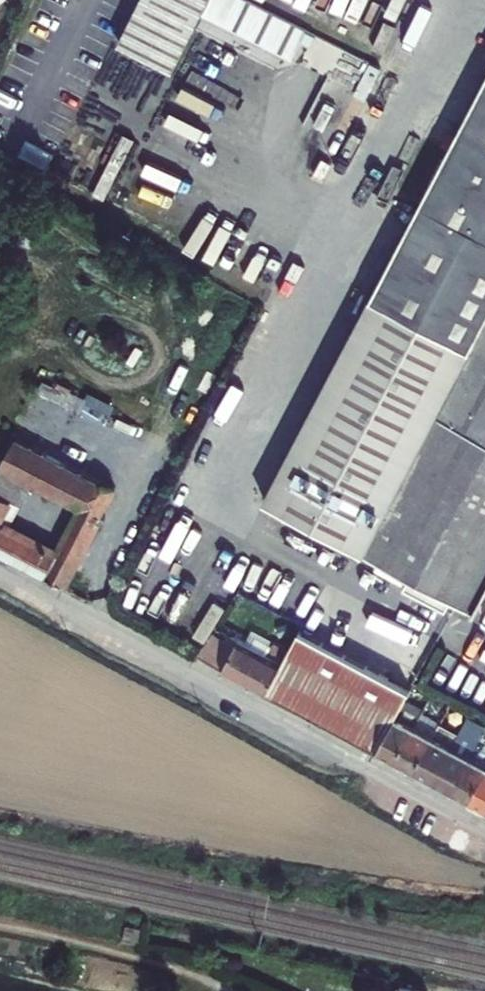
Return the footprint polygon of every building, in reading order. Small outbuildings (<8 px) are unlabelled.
[(213,19),(223,0),(173,0),(213,19)] [(245,0),(223,0),(213,19),(283,55),(297,26),(245,0)] [(360,58),(347,85),(359,91),(372,64),(360,58)] [(256,498),(341,543),(399,575),(394,587),(435,610),(443,597),(468,611),(484,580),(484,62),(256,498)] [(110,494),(14,445),(0,472),(0,522),(20,484),(76,514),(54,558),(0,529),(0,558),(62,590),(110,494)] [(399,575),(341,543),(333,557),(390,587),(399,575)] [(407,691),(300,635),(290,655),(283,666),(266,699),(373,755),(390,722),(402,701),(407,691)] [(214,641),(201,664),(266,699),(283,666),(270,659),(276,648),(269,644),(262,646),(258,654),(232,640),(227,649),(214,641)] [(270,659),(283,666),(290,655),(276,648),(270,659)] [(445,712),(428,703),(423,712),(440,721),(445,712)] [(440,721),(429,742),(413,776),(430,785),(464,721),(445,712),(440,721)] [(450,796),(467,762),(478,741),(483,731),(464,721),(430,785),(450,796)] [(390,722),(373,755),(395,766),(412,733),(390,722)] [(412,733),(395,766),(413,776),(429,742),(412,733)] [(469,806),(484,775),(484,771),(467,762),(450,796),(469,806)] [(484,815),(484,775),(469,806),(484,815)]
